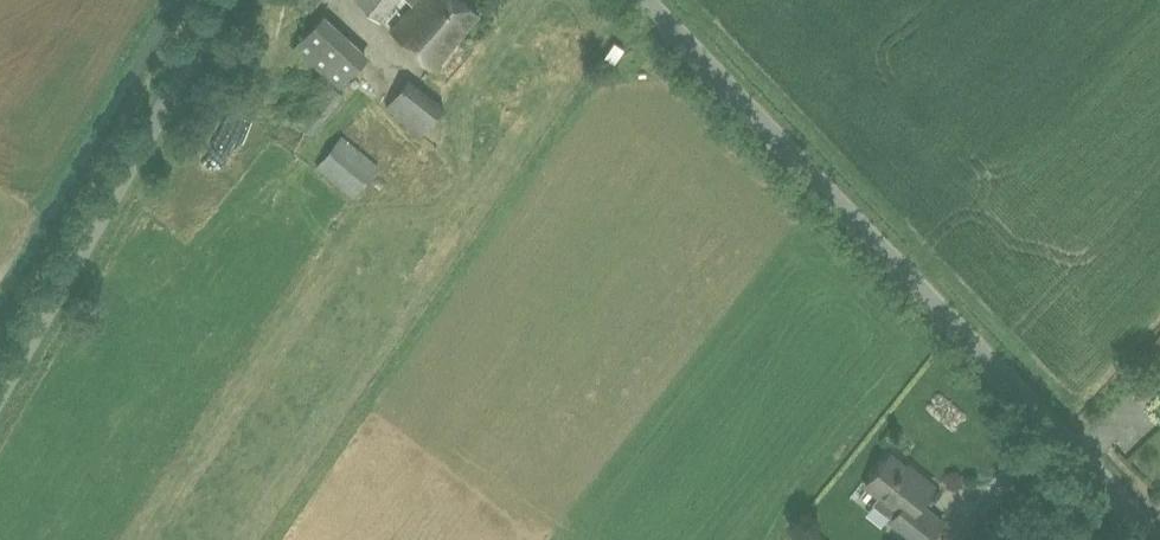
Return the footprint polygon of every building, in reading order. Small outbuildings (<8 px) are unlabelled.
[(380,21),(398,0),(356,0),(380,21)] [(390,30),(433,67),(480,14),(464,0),(416,0),(390,30)] [(366,58),(320,16),(293,45),(340,87),(366,58)] [(614,42),(605,55),(615,62),(624,48),(614,42)] [(423,132),(444,104),(409,77),(387,104),(423,132)] [(296,121),(311,133),(343,92),(328,80),(296,121)] [(351,196),(379,165),(341,134),(315,165),(351,196)] [(898,509),(890,519),(916,539),(928,539),(943,521),(920,502),(934,485),(916,470),(914,472),(890,453),(865,483),(898,509)]
